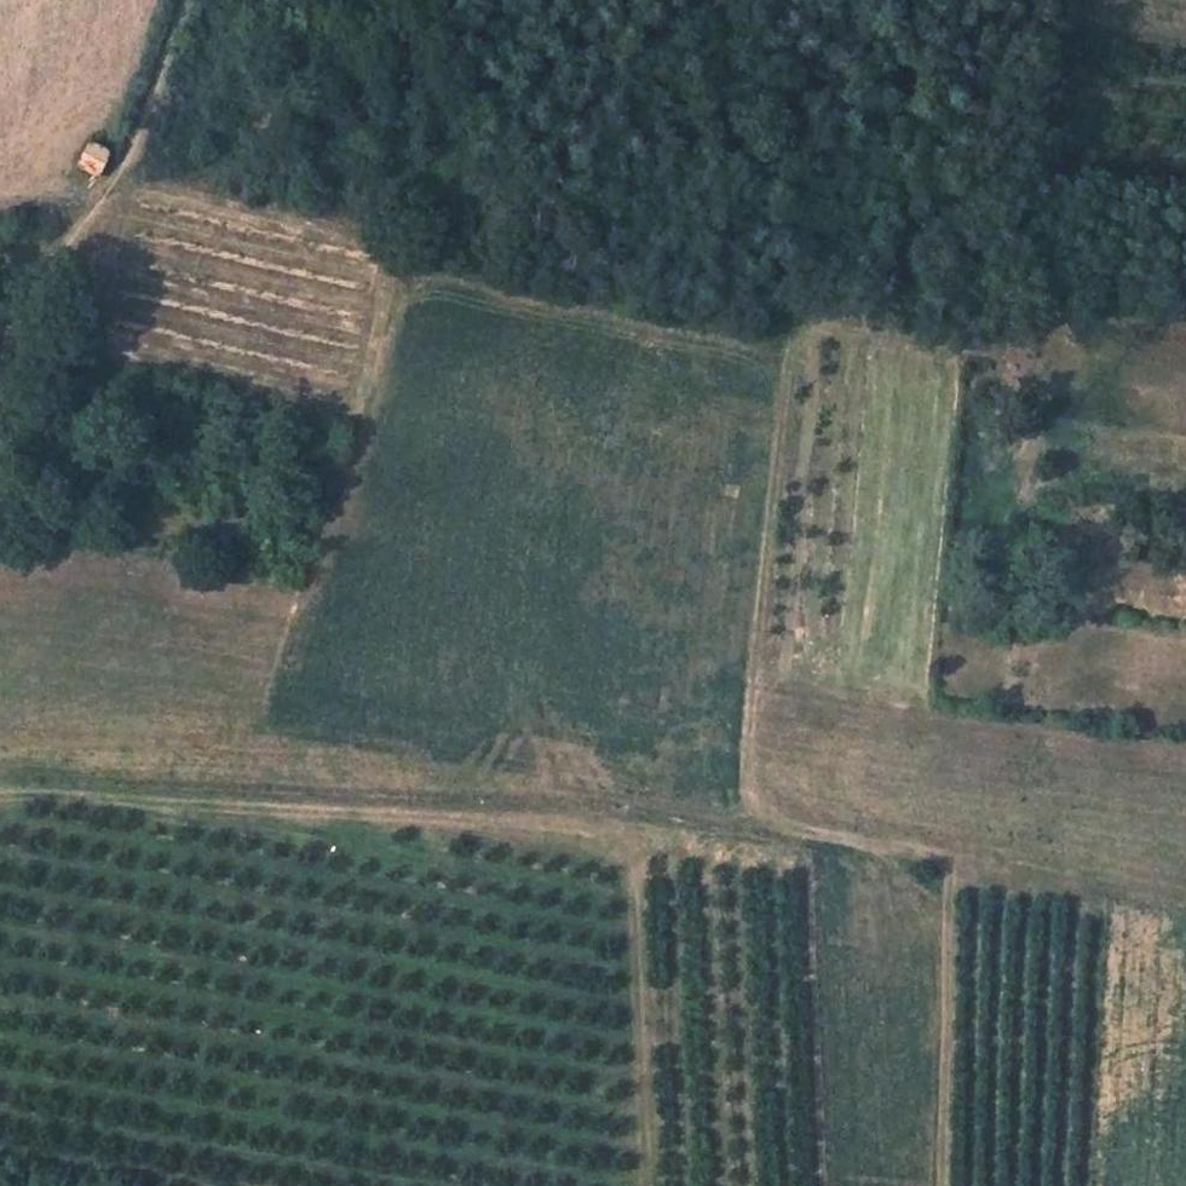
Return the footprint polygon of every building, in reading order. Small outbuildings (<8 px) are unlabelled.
[(110,154),(89,142),(78,163),(99,174),(110,154)]
